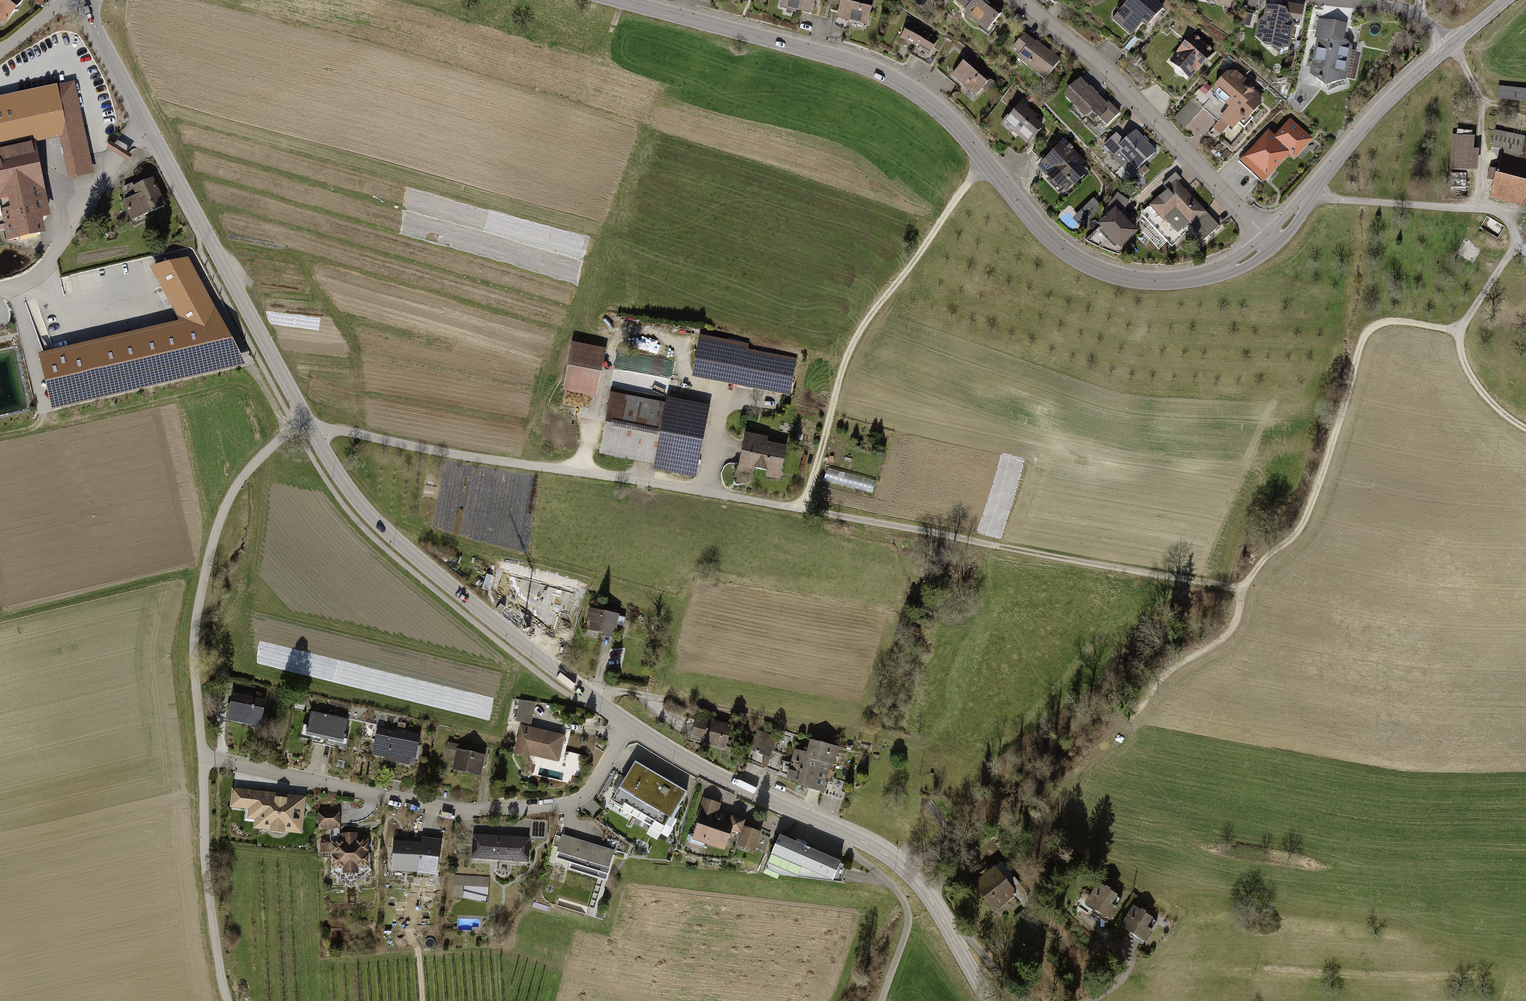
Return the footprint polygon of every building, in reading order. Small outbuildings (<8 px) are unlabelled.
[(0,3),(0,19),(5,23),(24,0),(3,0),(0,3)] [(815,0),(782,0),(780,7),(811,14),(815,0)] [(868,25),(873,3),(862,0),(841,0),(836,17),(868,25)] [(1002,12),(987,0),(955,0),(954,1),(965,10),(961,14),(986,33),(1002,12)] [(1165,7),(1156,0),(1129,0),(1112,19),(1132,37),(1142,24),(1146,28),(1165,7)] [(1231,9),(1233,0),(1205,0),(1209,3),(1231,9)] [(1283,1),(1282,7),(1286,8),(1292,19),(1302,21),(1305,5),(1283,1)] [(1280,49),(1291,47),(1295,24),(1292,19),(1286,8),(1282,7),(1266,5),(1264,16),(1258,21),(1255,36),(1266,46),(1280,49)] [(1253,14),(1244,12),(1241,24),(1250,27),(1253,14)] [(1326,87),(1346,80),(1353,46),(1347,41),(1344,40),(1347,24),(1318,18),(1314,39),(1317,39),(1310,73),(1326,87)] [(929,55),(938,38),(909,22),(900,38),(929,55)] [(1044,80),(1061,60),(1036,40),(1035,41),(1024,32),(1012,48),(1020,54),(1016,58),(1044,80)] [(1198,72),(1216,52),(1193,32),(1176,52),(1177,53),(1170,62),(1190,79),(1197,71),(1198,72)] [(975,96),(991,79),(966,58),(951,75),(975,96)] [(1259,101),(1262,97),(1254,90),(1254,88),(1253,86),(1251,85),(1248,85),(1246,86),(1245,87),(1242,85),(1247,80),(1237,71),(1227,71),(1214,86),(1215,95),(1229,107),(1219,118),(1221,119),(1212,128),(1220,135),(1228,126),(1233,130),(1243,119),(1246,122),(1262,104),(1259,101)] [(1107,126),(1120,112),(1108,101),(1106,103),(1080,78),(1068,87),(1064,96),(1083,117),(1087,116),(1091,112),(1095,115),(1099,118),(1107,126)] [(94,173),(74,80),(0,96),(0,124),(29,118),(52,113),(65,173),(70,178),(94,173)] [(1205,83),(1200,90),(1206,95),(1212,88),(1205,83)] [(1499,87),(1497,98),(1525,101),(1525,90),(1499,87)] [(1193,96),(1183,108),(1194,118),(1203,109),(1201,108),(1204,105),(1193,96)] [(1027,145),(1043,127),(1035,119),(1037,116),(1021,102),(1008,116),(1007,115),(999,124),(1010,134),(1012,131),(1027,145)] [(1194,118),(1183,108),(1173,119),(1185,129),(1194,118)] [(33,139),(29,118),(0,124),(0,146),(33,139)] [(1295,160),(1313,139),(1290,119),(1275,135),(1274,139),(1289,152),(1289,155),(1295,160)] [(1136,170),(1157,151),(1136,129),(1124,140),(1117,132),(1103,145),(1114,156),(1112,157),(1121,167),(1127,161),(1136,170)] [(1275,135),(1268,130),(1240,162),(1264,183),(1289,155),(1289,152),(1274,139),(1275,135)] [(1525,137),(1495,131),(1492,147),(1504,150),(1522,153),(1525,137)] [(1471,138),(1455,137),(1454,169),(1469,170),(1470,150),(1471,138)] [(7,197),(9,206),(0,209),(0,210),(3,224),(3,226),(3,229),(6,241),(45,232),(41,217),(50,215),(33,139),(0,146),(0,199),(7,197)] [(132,155),(110,141),(106,147),(128,161),(132,155)] [(1081,166),(1085,163),(1072,149),(1069,152),(1061,143),(1036,167),(1058,190),(1061,187),(1065,192),(1072,186),(1073,187),(1088,173),(1081,166)] [(1480,151),(1470,150),(1469,170),(1478,170),(1480,151)] [(1504,150),(1500,162),(1525,169),(1525,154),(1522,153),(1504,150)] [(1500,162),(1498,170),(1491,169),(1488,178),(1495,180),(1493,189),(1525,198),(1525,169),(1500,162)] [(1149,170),(1145,165),(1138,172),(1142,176),(1149,170)] [(1466,173),(1451,173),(1451,188),(1466,188),(1466,173)] [(131,221),(166,205),(153,177),(131,186),(135,194),(121,201),(131,221)] [(1206,241),(1221,226),(1176,180),(1167,189),(1168,190),(1159,198),(1158,197),(1141,214),(1172,245),(1191,226),(1206,241)] [(1493,189),(1490,199),(1524,207),(1525,198),(1493,189)] [(1120,249),(1138,232),(1121,213),(1130,201),(1117,192),(1105,211),(1108,214),(1097,225),(1120,249)] [(1093,198),(1072,219),(1083,230),(1101,205),(1093,198)] [(178,320),(38,353),(51,410),(246,365),(188,256),(149,266),(178,320)] [(790,396),(797,358),(748,349),(749,344),(699,335),(691,378),(790,396)] [(606,349),(572,342),(562,391),(596,397),(606,349)] [(666,402),(611,392),(598,454),(654,465),(653,470),(696,478),(710,405),(667,397),(666,402)] [(780,480),(787,446),(768,442),(769,437),(745,433),(737,472),(752,475),(754,469),(767,471),(765,477),(780,480)] [(829,469),(828,480),(861,484),(862,474),(829,469)] [(519,574),(504,570),(502,579),(516,582),(519,574)] [(548,587),(534,583),(534,585),(526,583),(526,586),(515,583),(509,602),(527,607),(526,613),(557,621),(564,595),(547,590),(548,587)] [(590,622),(588,632),(614,637),(617,625),(624,627),(626,617),(619,616),(619,615),(588,609),(585,621),(590,622)] [(232,694),(226,721),(259,728),(265,701),(253,698),(256,687),(235,682),(233,694),(232,694)] [(536,702),(520,700),(515,721),(531,725),(536,702)] [(726,750),(731,725),(710,720),(712,714),(698,710),(691,737),(704,740),(702,744),(726,750)] [(345,738),(349,720),(347,719),(311,712),(308,726),(303,725),(301,738),(320,742),(321,738),(328,740),(327,744),(346,748),(348,739),(345,738)] [(396,732),(378,728),(372,755),(389,759),(389,761),(414,767),(421,735),(405,731),(407,723),(398,722),(396,732)] [(566,735),(521,725),(514,755),(530,758),(530,755),(559,762),(566,735)] [(774,736),(757,730),(749,751),(764,757),(761,766),(766,769),(773,752),(785,757),(791,737),(775,732),(774,736)] [(797,787),(823,794),(844,800),(849,783),(834,779),(833,782),(827,781),(831,766),(835,767),(839,748),(810,741),(807,753),(794,750),(791,764),(782,762),(779,774),(788,778),(787,782),(798,785),(797,787)] [(460,750),(462,745),(448,742),(445,757),(454,759),(452,771),(482,777),(486,756),(460,750)] [(686,792),(634,762),(610,803),(650,827),(649,829),(661,835),(686,792)] [(305,797),(233,789),(230,807),(248,809),(247,818),(255,819),(254,828),(301,834),(305,797)] [(704,845),(725,852),(732,831),(740,834),(741,834),(743,827),(745,821),(732,817),(718,813),(721,804),(703,798),(696,819),(698,819),(693,834),(688,835),(687,839),(690,843),(703,847),(704,845)] [(339,812),(339,807),(318,808),(318,812),(319,831),(332,830),(332,828),(340,828),(340,812),(339,812)] [(549,821),(530,819),(530,837),(531,837),(531,840),(548,841),(549,821)] [(755,854),(762,833),(743,827),(741,834),(740,834),(736,847),(755,854)] [(340,838),(340,828),(332,828),(332,830),(333,835),(330,835),(330,841),(331,841),(337,841),(337,842),(341,842),(341,838),(340,838)] [(369,845),(368,839),(362,839),(362,841),(358,841),(357,833),(341,833),(341,838),(341,842),(337,842),(337,841),(331,841),(331,846),(332,846),(333,851),(331,851),(332,859),(333,859),(333,864),(332,864),(332,869),(338,869),(338,868),(343,868),(343,874),(359,874),(359,867),(363,867),(363,868),(369,868),(369,862),(368,862),(368,858),(369,858),(369,850),(367,850),(367,845),(369,845)] [(531,840),(531,837),(530,837),(473,834),(471,860),(529,863),(531,840)] [(618,851),(563,835),(556,858),(570,863),(569,869),(607,880),(615,854),(618,851)] [(841,863),(780,836),(763,873),(775,874),(780,877),(842,884),(848,868),(841,864),(841,863)] [(438,878),(441,839),(421,837),(421,843),(394,842),(392,872),(418,874),(418,875),(438,878)] [(1034,900),(1003,861),(972,886),(995,914),(1016,897),(1025,908),(1034,900)] [(464,875),(455,875),(452,895),(462,898),(463,886),(464,875)] [(489,877),(464,875),(463,886),(489,887),(489,877)] [(1120,896),(1099,884),(1086,905),(1112,921),(1119,910),(1118,909),(1123,900),(1119,898),(1120,896)] [(595,892),(590,912),(599,915),(605,894),(595,892)] [(1155,919),(1134,907),(1121,928),(1147,945),(1155,933),(1153,932),(1158,923),(1154,921),(1155,919)] [(342,925),(331,925),(331,933),(342,933),(342,925)]
